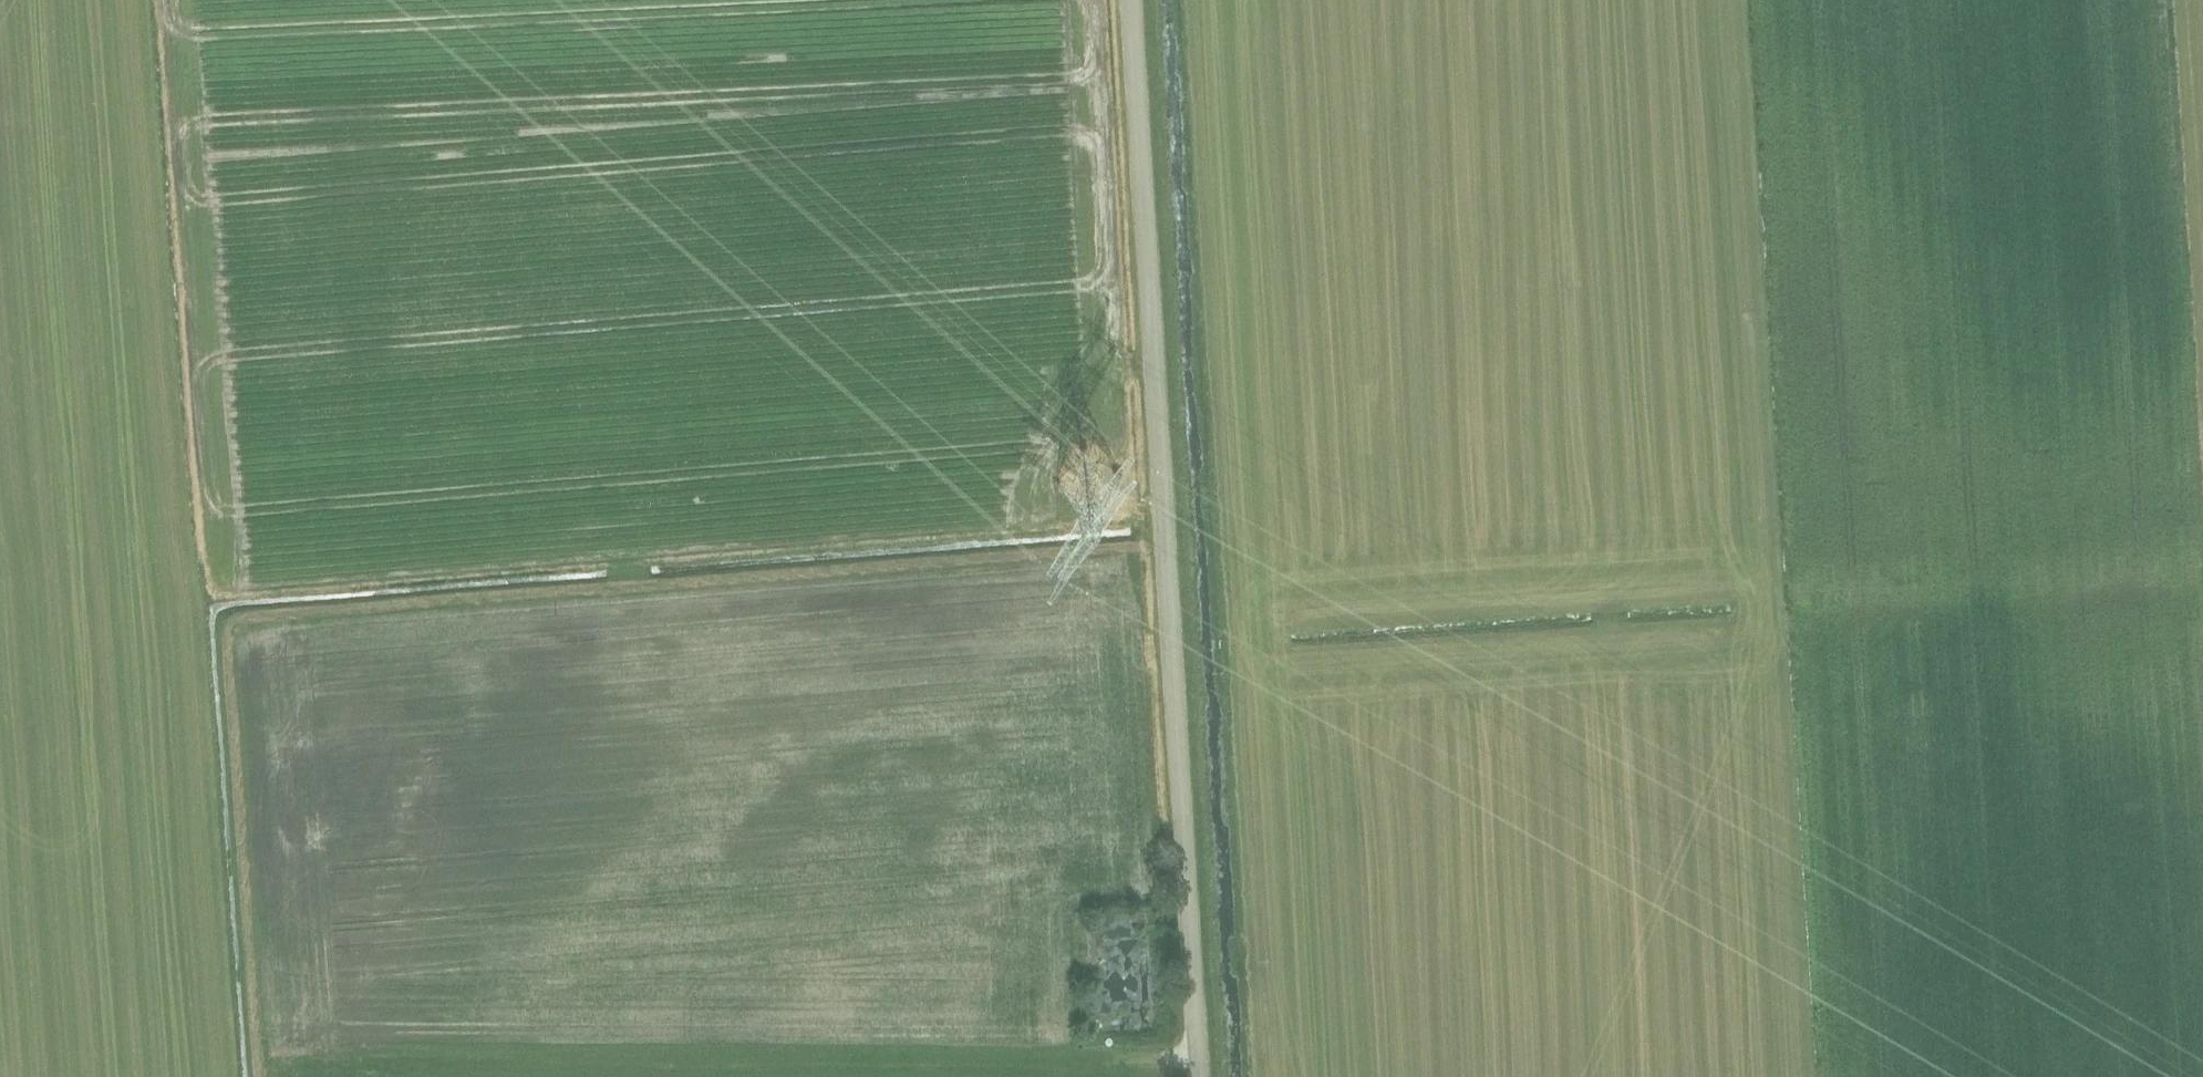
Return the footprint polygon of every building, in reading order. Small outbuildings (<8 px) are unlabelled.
[(1140,1006),(1136,970),(1097,974),(1101,1011),(1105,1011),(1105,1008),(1119,1006),(1119,1009),(1140,1006)]
